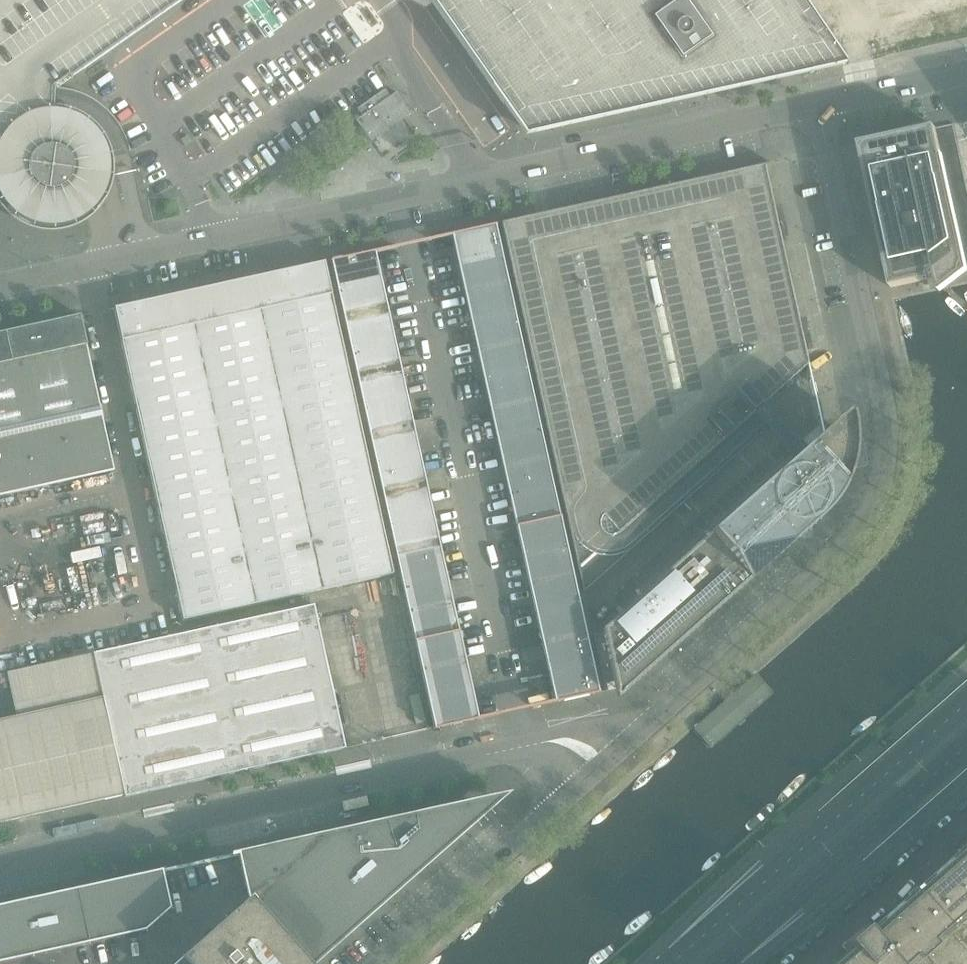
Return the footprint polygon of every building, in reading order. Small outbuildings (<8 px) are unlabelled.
[(29,171),(30,174),(32,180),(36,184),(41,188),(46,190),(54,190),(59,188),(64,185),(68,181),(71,176),(73,170),(72,165),(72,164),(70,159),(67,154),(63,150),(57,147),(52,146),(53,105),(54,97),(54,86),(55,85),(68,76),(70,80),(72,79),(68,74),(67,73),(87,59),(116,39),(128,31),(134,26),(142,20),(159,9),(167,3),(172,0),(0,0),(0,178),(29,171)] [(435,7),(441,16),(448,25),(458,40),(460,43),(464,48),(468,54),(496,94),(511,116),(512,117),(524,135),(699,96),(806,73),(836,66),(845,64),(802,1),(801,0),(430,0),(435,7)] [(371,142),(411,114),(396,92),(389,96),(384,89),(357,109),(362,116),(355,120),(371,142)] [(859,143),(877,223),(892,286),(912,282),(927,279),(966,270),(966,185),(953,124),(936,127),(889,138),(889,137),(888,137),(859,143)] [(626,526),(754,411),(763,403),(808,364),(780,238),(783,236),(784,233),(784,230),(783,226),(780,224),(777,224),(764,164),(500,223),(577,569),(583,592),(640,542),(633,534),(626,526)] [(459,263),(502,253),(495,224),(452,234),(459,263)] [(336,290),(379,280),(373,251),(330,261),(336,290)] [(502,253),(459,263),(465,292),(508,282),(502,253)] [(187,292),(113,308),(182,620),(392,574),(382,527),(358,417),(324,262),(321,262),(263,275),(224,283),(187,292)] [(379,280),(336,290),(343,319),(386,309),(379,280)] [(508,282),(465,292),(472,321),(515,312),(508,282)] [(386,309),(343,319),(349,348),(392,339),(386,309)] [(515,312),(472,321),(478,350),(521,341),(515,312)] [(113,470),(86,346),(86,345),(79,315),(78,315),(78,316),(0,333),(0,495),(113,470)] [(392,339),(349,348),(356,378),(398,368),(392,339)] [(521,341),(478,350),(485,380),(528,370),(521,341)] [(398,368),(356,378),(362,407),(405,397),(398,368)] [(528,370),(485,380),(491,409),(534,400),(528,370)] [(405,397),(362,407),(368,436),(411,427),(405,397)] [(534,400),(491,409),(498,438),(541,429),(534,400)] [(616,699),(817,519),(828,508),(835,497),(845,474),(849,449),(849,439),(848,439),(847,429),(844,415),(828,429),(828,428),(823,432),(804,449),(780,423),(763,403),(754,411),(772,431),(795,457),(593,637),(592,637),(602,684),(612,682),(616,699)] [(411,427),(368,436),(375,465),(418,456),(411,427)] [(541,429),(498,438),(504,468),(547,458),(541,429)] [(418,456),(375,465),(381,495),(424,485),(418,456)] [(547,458),(504,468),(510,497),(553,487),(547,458)] [(424,485),(381,495),(388,524),(431,515),(424,485)] [(553,487),(510,497),(517,526),(560,517),(553,487)] [(431,515),(388,524),(394,553),(437,544),(431,515)] [(560,517),(517,526),(523,556),(566,546),(560,517)] [(437,544),(394,553),(401,583),(444,573),(437,544)] [(566,546),(523,556),(530,585),(573,575),(566,546)] [(444,573),(401,583),(407,612),(450,602),(444,573)] [(573,575),(530,585),(536,614),(579,605),(573,575)] [(450,602),(407,612),(414,641),(457,632),(450,602)] [(579,605),(536,614),(543,643),(586,634),(579,605)] [(313,606),(6,673),(15,716),(0,720),(0,824),(47,814),(46,812),(123,795),(124,797),(345,748),(313,606)] [(457,632),(414,641),(420,670),(463,661),(457,632)] [(586,634),(543,643),(549,673),(592,663),(586,634)] [(463,661),(420,670),(427,700),(470,690),(463,661)] [(592,663),(549,673),(556,702),(599,693),(592,663)] [(470,690),(427,700),(433,729),(476,720),(470,690)] [(327,950),(327,951),(329,949),(328,949),(348,931),(349,932),(351,930),(350,930),(370,912),(371,913),(372,911),(392,893),(392,894),(394,892),(393,892),(413,874),(414,875),(415,873),(435,855),(435,856),(437,854),(436,854),(456,836),(457,837),(458,835),(478,817),(479,818),(480,816),(481,817),(482,813),(473,803),(470,804),(470,803),(468,803),(468,804),(442,810),(441,809),(440,810),(414,816),(413,815),(411,816),(412,817),(385,822),(385,821),(383,822),(384,823),(357,829),(357,828),(355,828),(355,829),(329,835),(329,834),(327,834),(327,835),(301,841),(301,840),(299,840),(299,841),(273,847),(273,846),(271,847),(271,848),(245,853),(245,852),(243,853),(243,854),(217,859),(217,860),(217,859),(215,859),(215,860),(189,866),(188,865),(186,865),(187,866),(161,872),(160,871),(158,871),(159,872),(132,878),(132,877),(130,878),(130,879),(104,884),(104,883),(102,884),(102,885),(101,885),(76,890),(74,890),(74,891),(48,897),(48,896),(46,896),(46,897),(20,903),(20,902),(18,902),(18,903),(0,907),(0,961),(30,954),(32,963),(311,963),(327,950)] [(867,939),(859,930),(840,946),(845,952),(831,963),(966,963),(966,851),(867,939)]
